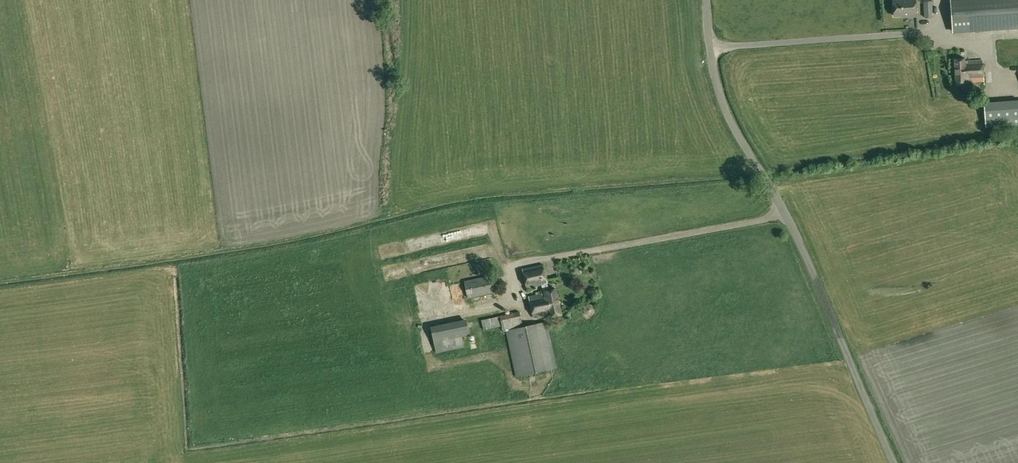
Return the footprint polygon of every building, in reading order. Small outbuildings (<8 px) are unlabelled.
[(894,15),(908,14),(908,16),(917,15),(916,0),(895,0),(893,0),(894,15)] [(984,81),(982,60),(965,61),(965,58),(954,59),(956,85),(967,84),(967,87),(972,87),(972,82),(984,81)] [(984,103),(986,127),(1017,124),(1017,100),(984,103)] [(562,315),(556,288),(548,290),(547,284),(547,283),(543,264),(522,269),(527,288),(542,285),(543,291),(541,292),(542,294),(529,297),(533,317),(550,314),(551,317),(562,315)] [(468,297),(496,291),(492,274),(464,280),(468,297)] [(520,312),(500,316),(482,320),(484,330),(503,326),(503,330),(507,329),(517,376),(557,367),(547,322),(523,327),(520,312)]
